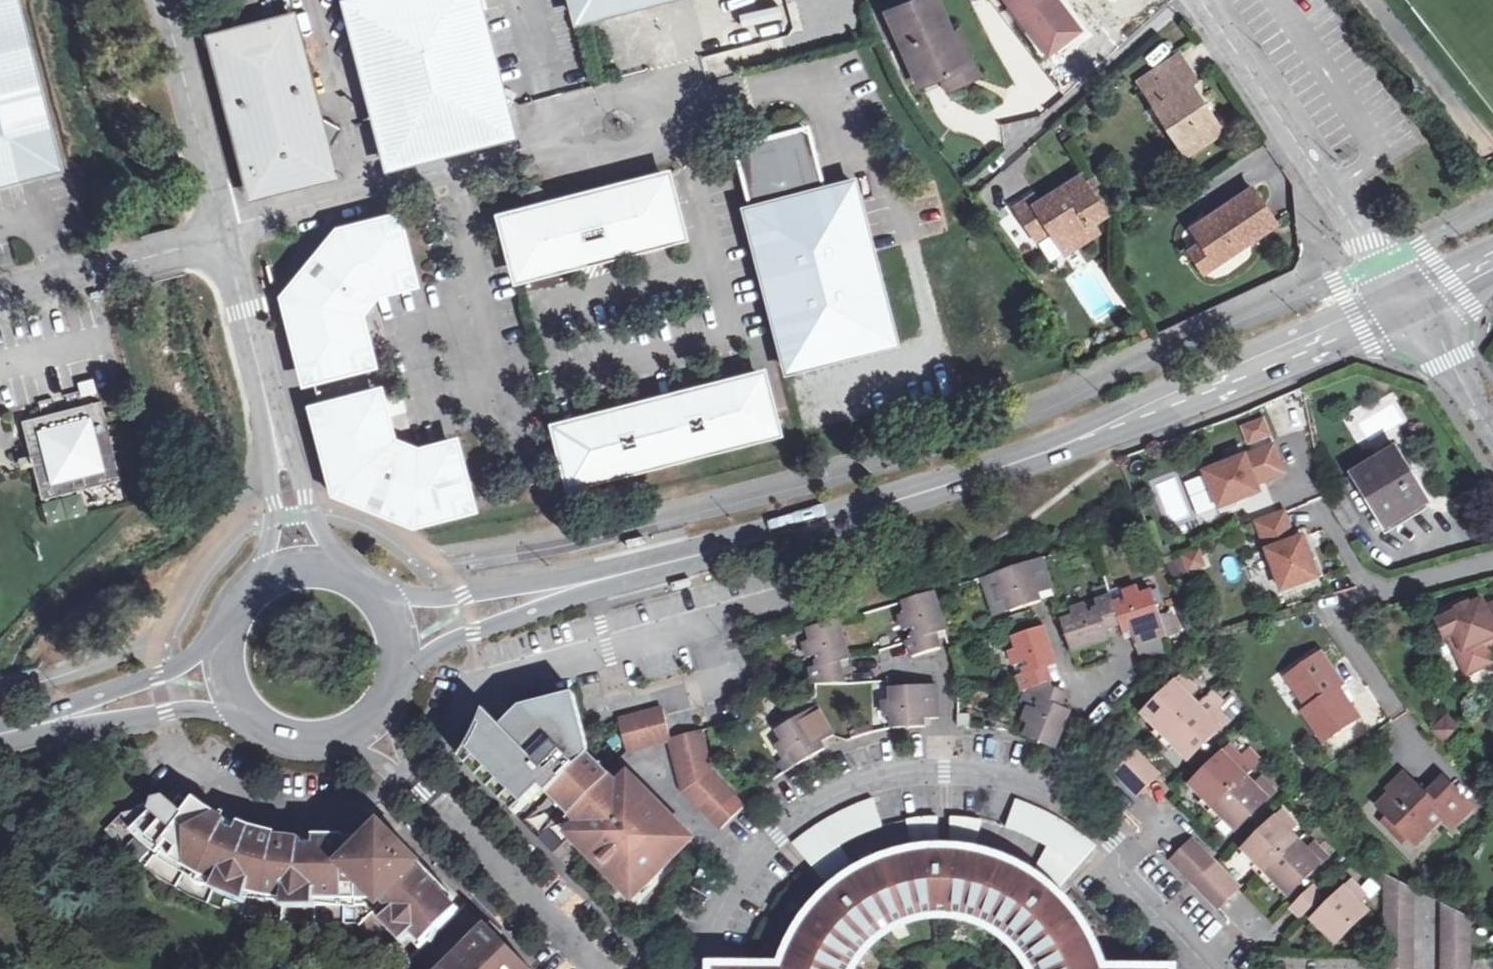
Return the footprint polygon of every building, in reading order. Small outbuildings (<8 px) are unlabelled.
[(49,168),(34,112),(37,108),(31,104),(23,74),(28,69),(21,66),(13,36),(18,30),(12,28),(4,0),(0,0),(0,181),(49,168)] [(490,140),(504,117),(510,106),(499,100),(475,0),(346,0),(384,148),(407,162),(490,140)] [(581,18),(655,0),(576,0),(581,18)] [(891,12),(905,44),(903,46),(921,86),(940,78),(966,66),(951,31),(949,25),(946,26),(934,0),(918,0),(891,12)] [(1049,52),(1080,28),(1058,0),(1009,0),(1049,52)] [(335,176),(330,153),(343,131),(319,115),(294,19),(213,39),(247,170),(250,169),(256,194),(276,189),(280,194),(310,186),(313,181),(335,176)] [(966,66),(940,78),(948,93),(984,77),(961,28),(951,31),(966,66)] [(1180,57),(1140,82),(1187,155),(1221,133),(1189,85),(1196,81),(1180,57)] [(490,140),(509,135),(504,117),(490,140)] [(856,191),(827,199),(825,192),(811,135),(803,131),(742,146),(738,154),(752,211),(748,212),(788,372),(895,345),(856,191)] [(389,166),(407,162),(384,148),(389,166)] [(548,186),(530,176),(525,186),(542,197),(548,186)] [(502,227),(517,278),(524,282),(574,269),(580,261),(587,259),(588,266),(605,262),(605,255),(620,250),(628,256),(679,241),(683,234),(670,184),(662,179),(611,192),(608,199),(565,211),(558,206),(507,220),(502,227)] [(1031,198),(1016,208),(1037,240),(1051,231),(1061,225),(1071,238),(1076,247),(1097,233),(1092,225),(1106,216),(1083,181),(1039,209),(1031,198)] [(825,192),(827,199),(856,191),(854,185),(825,192)] [(1276,225),(1252,189),(1193,229),(1202,244),(1216,265),(1276,225)] [(287,309),(303,375),(315,383),(366,369),(374,359),(363,314),(375,298),(411,288),(418,275),(405,228),(392,219),(354,230),(324,276),(287,309)] [(1061,225),(1051,231),(1060,245),(1071,238),(1061,225)] [(324,276),(354,230),(342,233),(315,272),(285,299),(287,309),(324,276)] [(1038,244),(1050,269),(1065,261),(1053,236),(1038,244)] [(1216,265),(1202,244),(1191,251),(1205,272),(1216,265)] [(561,426),(557,434),(569,481),(577,485),(622,474),(627,466),(711,444),(719,449),(772,435),(777,428),(765,381),(757,376),(704,389),(699,397),(615,419),(607,414),(561,426)] [(96,381),(81,385),(85,399),(100,395),(96,381)] [(607,414),(615,419),(699,397),(704,389),(607,414)] [(424,524),(467,512),(475,499),(462,450),(449,440),(415,449),(396,441),(384,397),(373,390),(321,404),(314,417),(331,484),(382,496),(424,524)] [(124,482),(103,403),(25,423),(34,458),(37,468),(45,502),(124,482)] [(1257,421),(1236,429),(1242,446),(1264,437),(1257,421)] [(627,466),(622,474),(719,449),(711,444),(627,466)] [(1269,447),(1197,475),(1213,515),(1243,503),(1239,492),(1252,487),(1280,476),(1269,447)] [(1396,452),(1358,475),(1390,528),(1429,504),(1396,452)] [(37,468),(34,458),(22,461),(24,471),(37,468)] [(382,496),(331,484),(333,494),(338,495),(352,498),(364,502),(371,505),(388,512),(408,523),(413,527),(424,524),(382,496)] [(1239,492),(1243,503),(1256,498),(1252,487),(1239,492)] [(1285,515),(1252,527),(1277,594),(1319,579),(1309,552),(1300,555),(1295,543),(1285,515)] [(647,532),(628,537),(630,545),(649,540),(647,532)] [(1300,555),(1309,552),(1305,539),(1295,543),(1300,555)] [(1197,570),(1191,555),(1176,560),(1182,575),(1197,570)] [(1046,557),(1001,571),(1002,575),(1005,585),(997,588),(1002,603),(1010,601),(1013,608),(1014,611),(1029,606),(1043,600),(1041,593),(1053,589),(1055,588),(1046,557)] [(1005,585),(1002,575),(986,580),(997,613),(1013,608),(1010,601),(1002,603),(997,588),(1005,585)] [(689,584),(687,578),(667,583),(669,589),(689,584)] [(1139,643),(1170,634),(1185,629),(1178,607),(1164,612),(1157,591),(1142,595),(1140,588),(1125,592),(1128,600),(1117,603),(1124,625),(1127,632),(1129,637),(1136,635),(1139,643)] [(936,592),(906,600),(909,613),(903,615),(907,631),(914,628),(917,639),(910,641),(914,655),(943,646),(939,632),(945,629),(947,629),(936,592)] [(1116,602),(1115,596),(1099,602),(1101,608),(1091,611),(1088,605),(1074,609),(1076,616),(1064,619),(1073,650),(1104,639),(1112,636),(1109,629),(1124,625),(1117,603),(1116,602)] [(1469,675),(1492,664),(1492,660),(1488,650),(1492,647),(1492,606),(1487,609),(1484,602),(1471,608),(1470,605),(1460,610),(1461,613),(1440,622),(1448,639),(1451,637),(1457,635),(1465,652),(1459,655),(1469,675)] [(1033,616),(1030,609),(1021,612),(1024,619),(1033,616)] [(1000,627),(1024,619),(1021,612),(999,620),(1000,627)] [(841,619),(810,628),(813,642),(807,643),(811,658),(818,656),(821,667),(813,669),(817,683),(841,683),(844,681),(844,672),(843,662),(852,660),(850,655),(841,619)] [(1046,627),(1037,629),(1017,637),(1021,651),(1014,654),(1018,667),(1026,665),(1029,674),(1021,676),(1028,690),(1034,688),(1054,681),(1052,673),(1060,670),(1046,627)] [(1457,635),(1451,637),(1459,655),(1465,652),(1457,635)] [(1322,654),(1288,678),(1309,710),(1304,714),(1324,743),(1358,720),(1339,690),(1332,680),(1337,677),(1322,654)] [(1184,677),(1145,715),(1166,738),(1198,708),(1188,698),(1195,690),(1184,677)] [(1332,680),(1339,690),(1344,687),(1337,677),(1332,680)] [(1054,681),(1034,688),(1037,697),(1043,699),(1039,709),(1032,706),(1026,719),(1033,723),(1027,737),(1043,742),(1058,747),(1072,711),(1063,707),(1066,699),(1068,692),(1056,687),(1054,681)] [(938,686),(894,686),(895,700),(887,701),(887,716),(895,716),(896,729),(914,727),(927,726),(927,719),(939,719),(938,686)] [(549,794),(591,751),(585,729),(574,693),(525,706),(503,727),(472,766),(519,814),(544,789),(549,794)] [(1198,708),(1166,738),(1188,760),(1226,722),(1214,709),(1221,702),(1213,693),(1198,708)] [(834,733),(819,707),(782,729),(787,740),(781,744),(788,758),(794,754),(799,762),(814,754),(828,748),(825,742),(837,734),(834,733)] [(664,709),(620,720),(629,751),(671,741),(686,791),(723,827),(733,816),(744,807),(713,774),(701,731),(673,737),(666,716),(664,709)] [(472,766),(503,727),(487,711),(476,736),(469,746),(462,756),(472,766)] [(961,713),(961,726),(973,727),(973,714),(961,713)] [(1452,716),(1435,733),(1448,746),(1465,730),(1452,716)] [(1230,747),(1192,784),(1213,807),(1245,777),(1236,767),(1242,760),(1230,747)] [(591,751),(549,794),(581,827),(591,837),(583,845),(625,887),(633,880),(644,891),(687,848),(677,837),(684,830),(642,788),(635,795),(624,784),(591,751)] [(1136,796),(1159,775),(1137,752),(1115,773),(1118,777),(1136,796)] [(788,758),(783,761),(788,770),(799,762),(794,754),(788,758)] [(635,795),(642,788),(632,777),(624,784),(635,795)] [(1245,777),(1213,807),(1236,830),(1275,794),(1262,780),(1255,787),(1245,777)] [(1407,780),(1378,808),(1388,819),(1407,837),(1414,845),(1443,817),(1454,829),(1473,810),(1445,781),(1426,799),(1407,780)] [(121,817),(105,833),(109,838),(124,853),(139,866),(153,877),(188,898),(211,908),(237,917),(259,922),(286,926),(314,928),(348,926),(355,925),(400,968),(401,968),(455,914),(446,905),(450,901),(430,880),(432,877),(397,842),(392,842),(391,847),(385,847),(375,847),(376,841),(329,841),(329,847),(322,847),(316,847),(316,842),(308,842),(289,840),(266,836),(243,829),(219,817),(211,812),(198,804),(191,798),(187,797),(182,802),(176,797),(166,807),(157,800),(137,805),(129,813),(119,816),(121,817)] [(795,842),(831,885),(843,876),(856,868),(842,844),(862,833),(886,825),(878,798),(830,818),(795,842)] [(1013,799),(1005,824),(1005,826),(1028,835),(1047,845),(1034,869),(1047,878),(1057,886),(1078,864),(1095,844),(1061,820),(1013,799)] [(1283,812),(1245,849),(1267,872),(1299,841),(1290,832),(1296,826),(1283,812)] [(842,968),(848,958),(857,946),(865,951),(881,936),(894,928),(905,922),(920,918),(938,915),(938,905),(953,906),(953,915),(968,918),(983,922),(997,929),(1007,936),(1019,947),(1025,954),(1032,949),(1039,960),(1044,968),(1102,968),(1096,953),(1079,923),(1047,889),(1008,866),(959,854),(959,847),(978,849),(982,819),(953,816),(952,846),(939,846),(940,816),(910,818),(914,848),(933,846),(933,853),(894,861),(872,870),(853,881),(818,912),(793,951),(787,968),(772,964),(772,968),(843,968),(842,968)] [(1407,837),(1388,819),(1383,824),(1402,843),(1407,837)] [(591,837),(581,827),(574,835),(583,845),(591,837)] [(677,837),(687,848),(695,840),(684,830),(677,837)] [(1218,908),(1239,887),(1198,844),(1192,839),(1171,861),(1218,908)] [(1299,841),(1267,872),(1289,894),(1327,858),(1316,846),(1309,852),(1299,841)] [(1414,890),(1387,876),(1386,956),(1386,968),(1413,968),(1414,890)] [(453,897),(432,877),(430,880),(450,901),(453,897)] [(633,880),(625,887),(636,898),(644,891),(633,880)] [(1351,883),(1314,919),(1336,943),(1368,912),(1359,903),(1364,896),(1351,883)] [(1290,907),(1301,918),(1323,896),(1313,886),(1290,907)] [(1442,905),(1442,918),(1442,968),(1468,968),(1469,919),(1442,905)] [(489,925),(465,949),(476,960),(467,968),(533,968),(489,925)] [(848,958),(856,962),(860,955),(865,951),(857,946),(848,958)] [(465,949),(445,968),(467,968),(476,960),(465,949)] [(1032,949),(1025,954),(1032,964),(1039,960),(1032,949)] [(843,968),(852,968),(854,965),(856,962),(848,958),(842,968),(843,968)] [(1138,958),(1105,968),(1142,968),(1138,958)] [(1032,964),(1035,968),(1044,968),(1039,960),(1032,964)]
